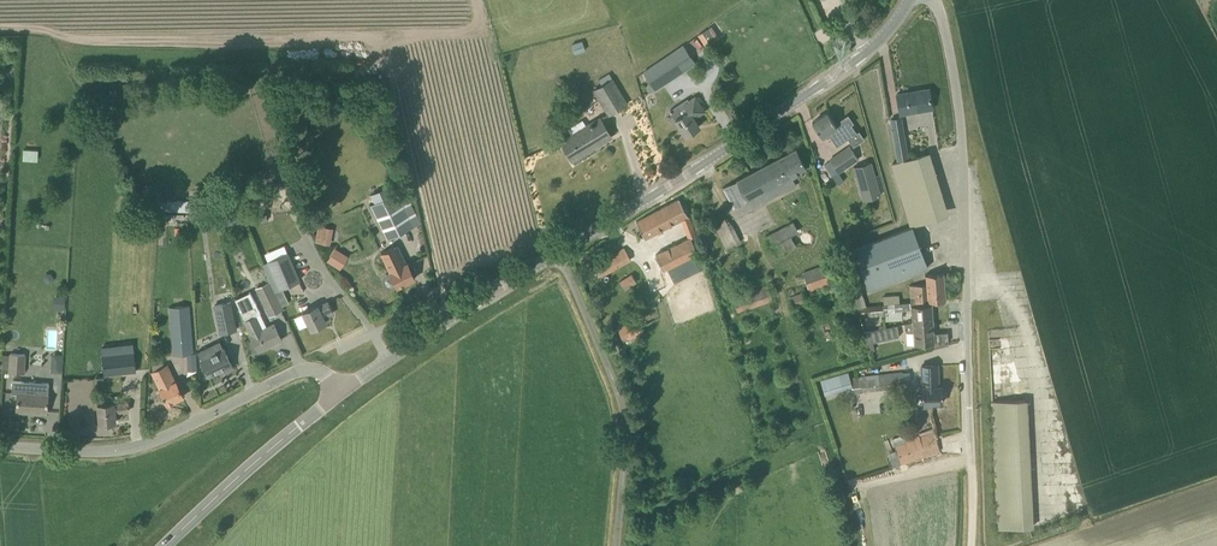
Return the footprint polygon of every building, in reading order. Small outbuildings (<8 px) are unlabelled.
[(709,27),(698,35),(706,47),(717,39),(709,27)] [(582,41),(571,45),(575,54),(585,50),(582,41)] [(655,90),(695,63),(683,45),(643,72),(655,90)] [(599,79),(602,85),(594,89),(609,114),(626,104),(608,73),(599,79)] [(929,88),(926,89),(896,94),(900,114),(932,108),(929,88)] [(670,112),(675,120),(685,135),(687,134),(689,135),(693,133),(693,131),(699,126),(694,118),(704,111),(695,96),(682,105),(681,102),(670,109),(670,112)] [(842,122),(836,125),(827,112),(812,122),(822,136),(828,132),(830,135),(830,136),(837,146),(857,132),(851,124),(854,122),(848,114),(840,119),(842,122)] [(611,136),(600,117),(561,141),(572,160),(573,159),(572,157),(591,146),(593,148),(611,136)] [(918,156),(908,159),(901,117),(891,119),(899,162),(891,165),(911,225),(927,219),(911,170),(932,164),(929,153),(918,156)] [(934,132),(926,134),(930,151),(938,149),(934,132)] [(854,161),(858,158),(850,146),(830,160),(838,172),(854,161)] [(25,148),(24,159),(39,160),(40,149),(25,148)] [(791,176),(806,167),(796,148),(736,180),(723,187),(738,215),(796,185),(791,176)] [(880,195),(871,161),(854,166),(864,200),(880,195)] [(404,188),(396,192),(393,193),(388,183),(370,193),(375,202),(370,204),(387,239),(413,226),(421,223),(404,188)] [(236,187),(236,203),(250,203),(250,187),(236,187)] [(645,238),(688,216),(679,199),(636,221),(645,238)] [(147,200),(147,210),(160,210),(160,200),(147,200)] [(251,224),(268,220),(267,213),(249,216),(251,224)] [(184,214),(159,214),(159,223),(167,224),(167,218),(184,218),(184,214)] [(230,231),(244,227),(241,216),(227,220),(230,231)] [(798,231),(793,222),(766,236),(776,255),(796,245),(791,235),(798,231)] [(330,244),(334,228),(318,225),(315,241),(330,244)] [(853,249),(869,289),(927,267),(912,226),(853,249)] [(674,282),(705,266),(691,237),(656,254),(663,270),(667,268),(674,282)] [(389,271),(390,272),(397,286),(397,287),(415,278),(407,262),(404,255),(399,257),(394,246),(381,252),(382,256),(390,271),(389,271)] [(340,269),(349,256),(335,247),(327,260),(340,269)] [(594,264),(600,275),(631,259),(625,247),(594,264)] [(286,252),(262,264),(276,292),(300,281),(286,252)] [(803,273),(810,291),(842,279),(835,261),(803,273)] [(618,281),(625,291),(638,282),(631,272),(618,281)] [(911,304),(932,302),(931,301),(946,300),(944,273),(926,275),(926,284),(910,285),(911,301),(911,304)] [(730,292),(737,313),(772,301),(766,280),(730,292)] [(284,309),(282,306),(276,292),(270,281),(267,282),(255,288),(269,316),(284,309)] [(793,304),(807,301),(805,291),(791,294),(793,304)] [(899,294),(883,296),(884,304),(899,303),(899,302),(899,294)] [(65,309),(65,296),(54,295),(54,308),(65,309)] [(231,301),(213,305),(219,333),(237,329),(231,301)] [(281,339),(274,324),(262,329),(255,315),(260,312),(255,301),(239,309),(244,320),(251,334),(259,350),(281,339)] [(303,312),(303,313),(294,317),(300,329),(309,324),(311,329),(326,322),(324,317),(333,313),(328,301),(318,305),(303,312)] [(912,321),(933,320),(932,302),(911,304),(911,301),(899,302),(899,303),(884,304),(884,306),(866,307),(859,308),(860,317),(862,317),(884,315),(884,311),(901,310),(912,309),(912,321)] [(173,354),(193,353),(189,305),(172,307),(173,316),(170,317),(173,354)] [(637,316),(628,320),(617,325),(622,337),(643,328),(637,316)] [(934,343),(933,320),(912,321),(904,322),(905,329),(908,332),(913,331),(914,344),(934,343)] [(874,342),(887,339),(885,327),(866,332),(868,343),(874,342)] [(214,332),(194,339),(197,348),(217,341),(214,332)] [(197,351),(201,359),(209,375),(223,368),(224,372),(233,367),(224,348),(219,340),(197,351)] [(616,342),(611,345),(614,352),(620,350),(616,342)] [(102,355),(104,374),(135,371),(135,369),(133,352),(102,355)] [(25,372),(26,353),(10,353),(10,354),(9,370),(9,372),(25,372)] [(196,353),(187,353),(187,363),(196,363),(196,353)] [(62,371),(63,355),(54,354),(53,370),(62,371)] [(922,386),(922,405),(932,405),(932,403),(942,403),(942,386),(938,386),(938,364),(922,365),(922,386)] [(151,372),(160,389),(167,404),(183,396),(176,381),(175,381),(170,371),(168,372),(165,365),(151,372)] [(853,392),(862,391),(904,387),(903,382),(909,381),(907,371),(861,375),(861,376),(851,377),(853,392)] [(12,393),(18,393),(16,411),(47,413),(49,383),(12,380),(12,393)] [(1025,400),(992,401),(998,528),(1031,527),(1025,400)] [(114,403),(97,404),(99,423),(116,422),(115,412),(129,410),(128,402),(114,403)] [(892,439),(898,455),(889,458),(892,466),(900,463),(940,450),(933,428),(913,435),(912,433),(892,439)]
